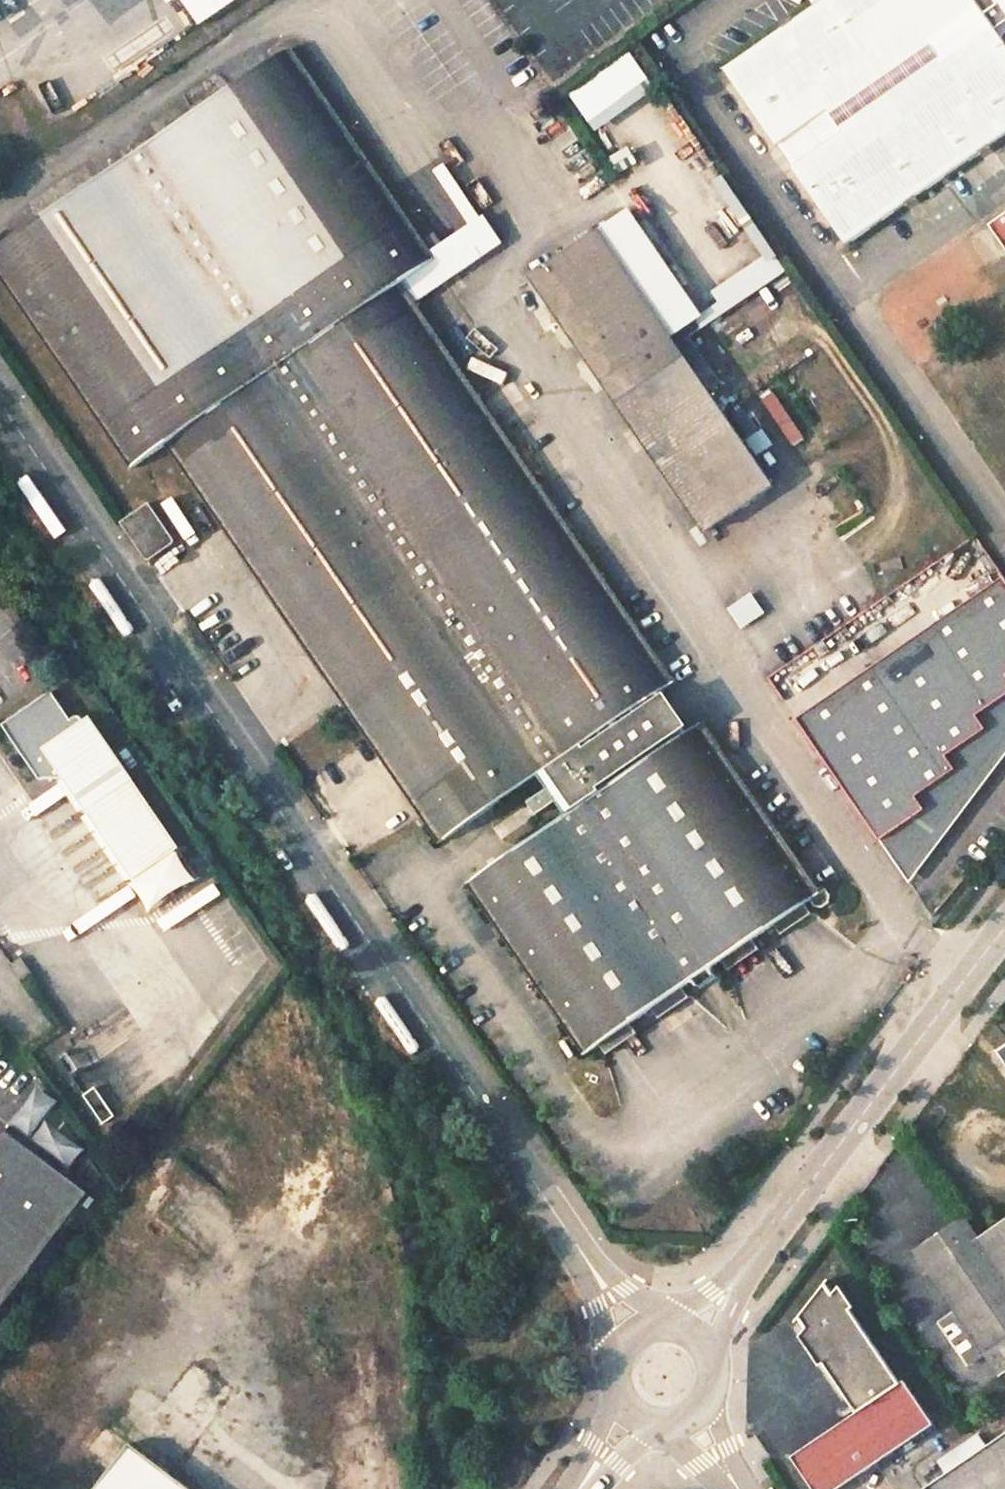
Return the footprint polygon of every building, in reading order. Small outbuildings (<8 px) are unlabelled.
[(733,54),(849,235),(1004,127),(1004,21),(991,0),(812,0),(733,54)] [(1004,21),(1004,0),(991,0),(1004,21)] [(451,848),(552,780),(578,819),(479,887),(597,1059),(828,898),(711,728),(702,734),(701,736),(700,735),(675,696),(684,690),(409,287),(445,264),(297,49),(279,61),(272,50),(240,72),(247,83),(43,223),(37,212),(2,235),(9,246),(0,252),(0,275),(136,473),(176,446),(421,805),(451,848)] [(439,174),(456,198),(466,192),(448,168),(439,174)] [(985,228),(1004,256),(1004,257),(1004,215),(985,228)] [(599,232),(534,276),(712,533),(777,489),(599,232)] [(147,563),(173,546),(153,517),(127,534),(147,563)] [(795,719),(907,883),(1004,754),(1004,579),(1003,576),(795,719)] [(743,631),(768,615),(755,594),(730,609),(743,631)] [(69,774),(146,889),(190,859),(89,714),(85,717),(82,714),(78,712),(74,712),(71,714),(52,688),(3,721),(37,772),(43,768),(48,770),(53,776),(69,774)] [(101,1125),(113,1120),(100,1090),(88,1095),(101,1125)] [(50,1126),(64,1105),(44,1091),(18,1130),(34,1141),(29,1148),(71,1175),(87,1151),(50,1126)] [(86,1191),(3,1130),(0,1134),(0,1310),(86,1191)] [(955,1325),(938,1337),(965,1376),(983,1365),(997,1386),(1004,1380),(1004,1196),(910,1260),(924,1281),(955,1325)] [(856,1330),(846,1315),(848,1314),(834,1291),(825,1302),(820,1294),(794,1327),(808,1348),(805,1349),(847,1412),(852,1420),(795,1460),(815,1488),(849,1488),(933,1431),(904,1388),(898,1392),(856,1330)] [(129,1439),(91,1488),(195,1488),(129,1439)] [(938,1488),(1004,1488),(1004,1443),(938,1488)]
